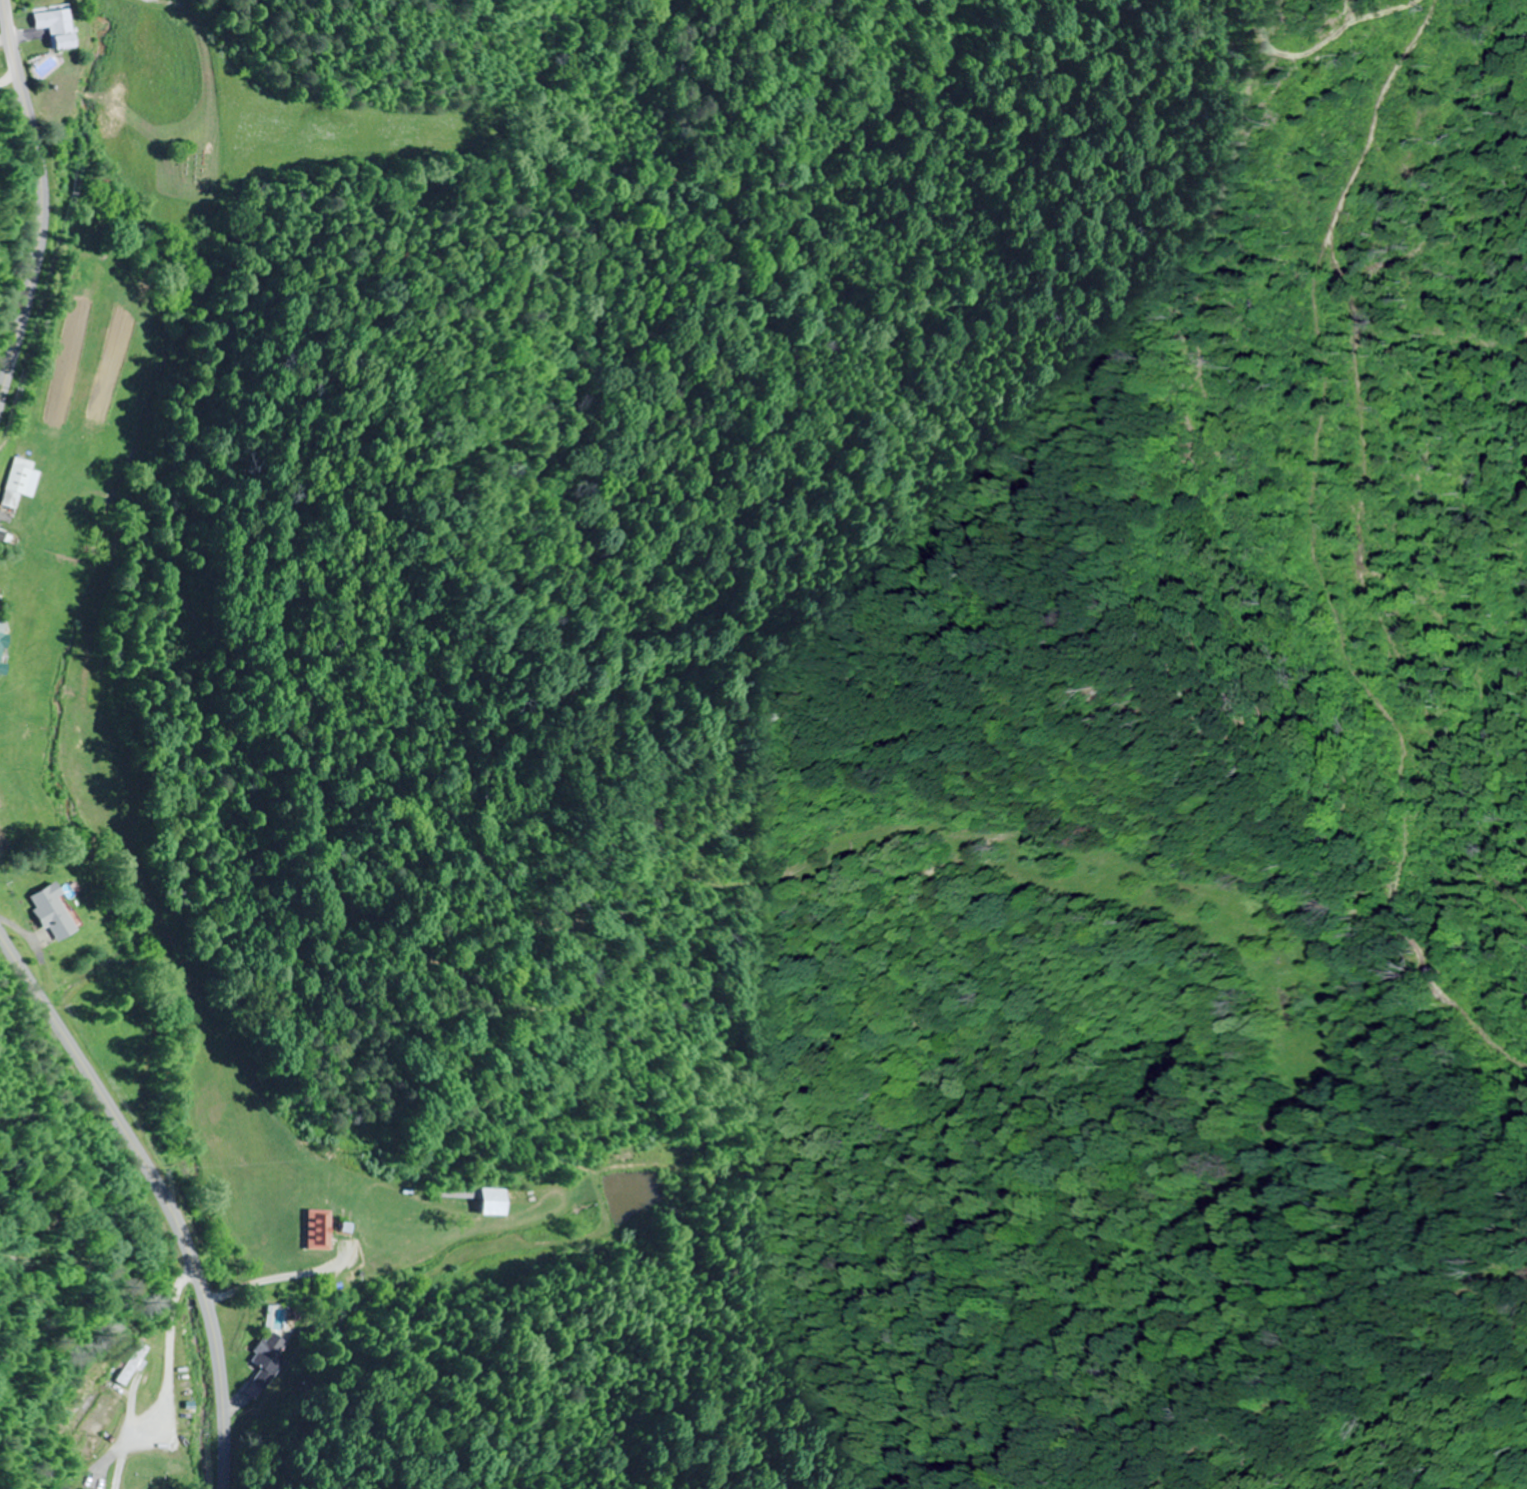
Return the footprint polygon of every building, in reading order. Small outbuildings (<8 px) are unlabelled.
[(72,8),(35,12),(37,30),(52,28),(54,51),(77,48),(72,8)] [(40,472),(32,470),(34,462),(13,456),(1,506),(17,510),(20,495),(33,498),(40,472)] [(0,634),(0,675),(4,675),(6,664),(4,664),(8,635),(0,634)] [(31,897),(56,944),(80,931),(68,908),(66,909),(59,897),(64,895),(58,884),(31,897)] [(512,1190),(484,1189),(484,1187),(439,1186),(438,1197),(486,1199),(486,1215),(511,1216),(512,1190)] [(332,1250),(332,1210),(308,1210),(308,1250),(332,1250)] [(259,1368),(250,1379),(262,1388),(287,1357),(276,1349),(281,1342),(269,1332),(248,1359),(259,1368)] [(146,1349),(140,1346),(128,1366),(134,1370),(146,1349)]
